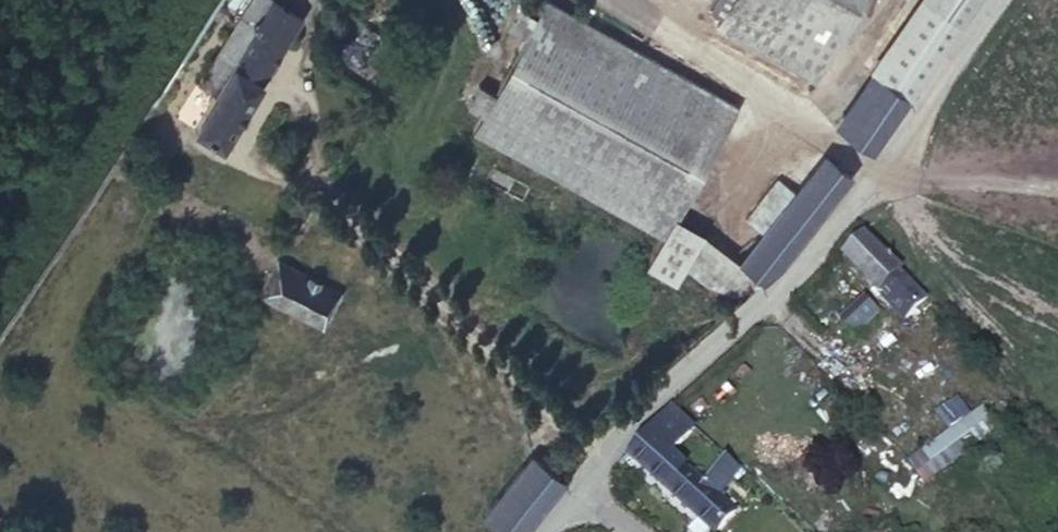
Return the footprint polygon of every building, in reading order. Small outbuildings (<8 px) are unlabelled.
[(301,16),(300,15),(276,0),(251,0),(201,80),(219,91),(196,126),(223,143),(301,16)] [(664,238),(737,107),(725,100),(546,0),(525,38),(494,94),(483,115),(473,132),(664,238)] [(546,0),(531,0),(525,12),(521,9),(510,30),(525,38),(546,0)] [(728,0),(713,0),(708,10),(719,16),(728,0)] [(858,0),(728,0),(719,16),(716,22),(816,78),(858,0)] [(919,15),(879,73),(909,96),(951,38),(919,15)] [(870,150),(909,96),(879,73),(841,128),(870,150)] [(483,115),(494,94),(479,86),(468,106),(483,115)] [(779,266),(851,176),(824,154),(794,192),(762,231),(737,263),(760,281),(779,266)] [(762,231),(794,192),(777,177),(745,217),(762,231)] [(928,297),(864,233),(843,255),(907,318),(928,297)] [(737,263),(701,234),(682,266),(706,284),(734,292),(760,281),(737,263)] [(322,325),(338,292),(277,260),(261,294),(322,325)] [(855,332),(879,310),(865,296),(842,319),(855,332)] [(925,482),(1000,428),(992,416),(991,417),(984,404),(961,419),(908,459),(925,482)] [(705,483),(671,452),(694,427),(670,406),(628,453),(715,531),(735,509),(717,494),(741,468),(727,456),(705,483)] [(565,481),(530,452),(480,514),(502,531),(524,531),(565,481)]
